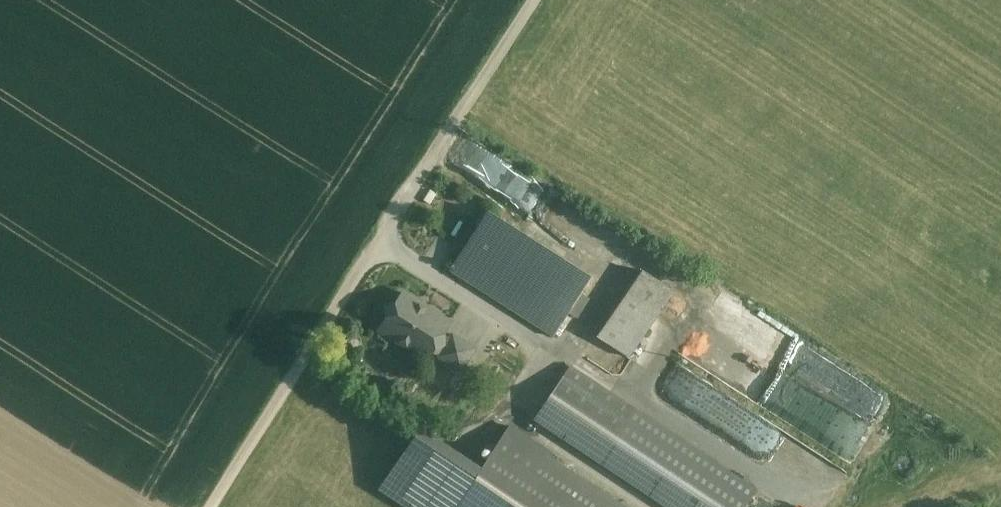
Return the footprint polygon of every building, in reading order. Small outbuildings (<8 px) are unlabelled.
[(518,173),(464,137),(446,164),(500,199),(518,173)] [(487,211),(457,259),(471,269),(502,221),(487,211)] [(591,277),(502,221),(471,269),(457,259),(449,271),(553,336),(591,277)] [(674,290),(643,269),(627,293),(657,314),(674,290)] [(674,290),(657,314),(676,326),(692,302),(674,290)] [(450,323),(403,293),(395,305),(384,307),(387,318),(379,330),(426,360),(431,352),(438,357),(450,339),(443,334),(450,323)] [(657,314),(627,293),(596,337),(628,357),(657,314)] [(711,318),(688,351),(800,429),(804,424),(801,421),(808,411),(801,407),(808,397),(803,394),(808,385),(711,318)] [(450,339),(438,357),(460,371),(474,349),(452,335),(450,339)] [(635,410),(571,367),(536,420),(600,462),(635,410)] [(833,450),(853,457),(868,414),(856,410),(855,415),(846,412),(833,450)] [(549,457),(551,454),(510,427),(456,506),(623,506),(549,457)]
